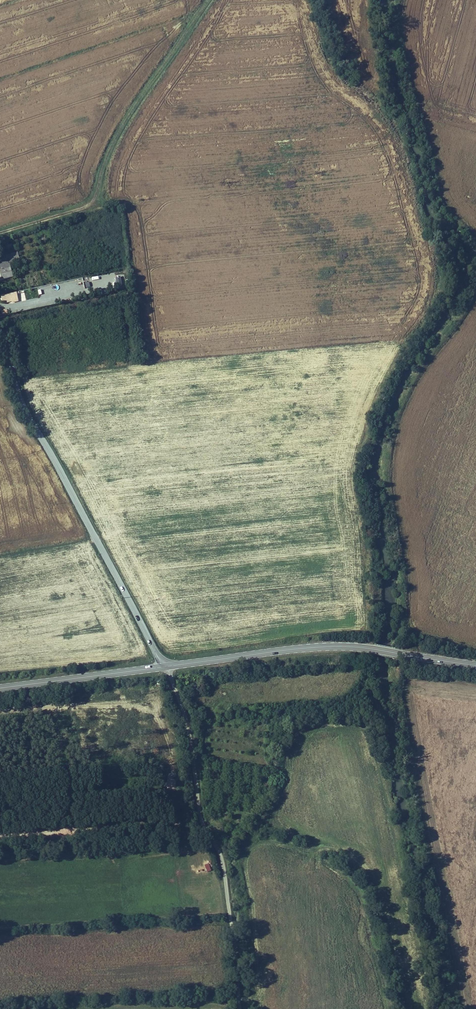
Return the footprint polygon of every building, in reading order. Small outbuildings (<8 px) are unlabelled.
[(1,280),(13,277),(9,263),(19,260),(17,252),(0,257),(0,275),(1,280)] [(80,288),(75,288),(75,290),(83,290),(83,278),(80,278),(80,288)] [(74,288),(81,287),(80,279),(73,280),(74,288)] [(45,286),(47,294),(56,292),(54,284),(45,286)] [(18,301),(16,292),(0,295),(1,301),(5,301),(5,303),(14,301),(14,302),(18,301)]
